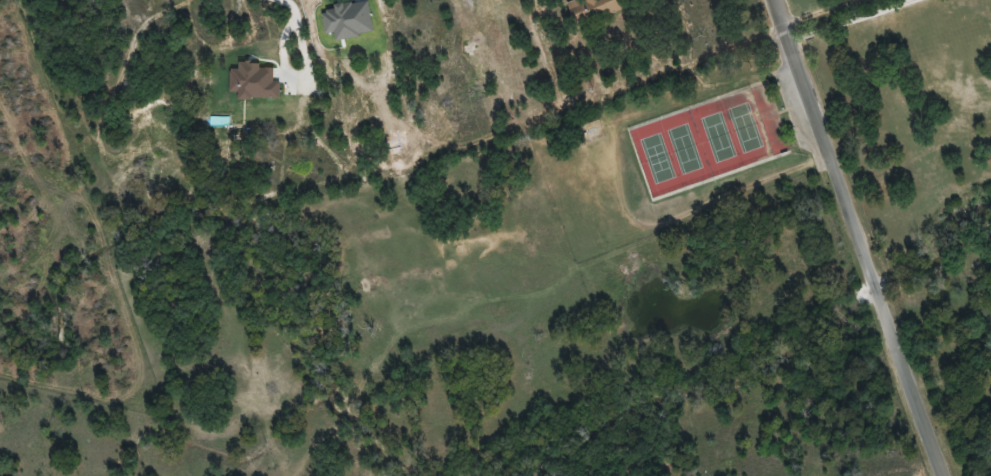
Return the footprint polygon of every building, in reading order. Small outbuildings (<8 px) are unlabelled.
[(580,20),(628,1),(628,0),(572,0),(580,20)]
